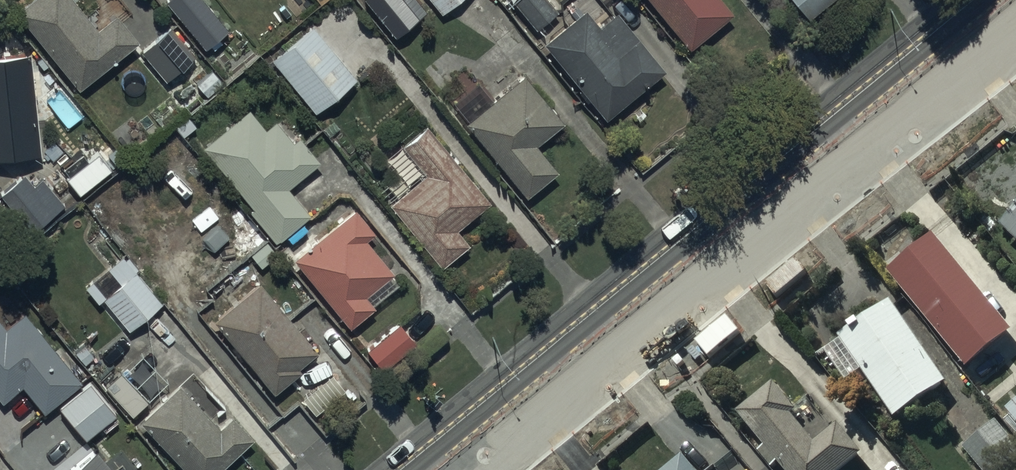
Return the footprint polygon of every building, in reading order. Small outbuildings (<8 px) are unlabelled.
[(16,9),(78,86),(137,39),(115,12),(97,26),(75,0),(27,0),(16,9)] [(198,0),(168,0),(164,3),(188,32),(199,45),(208,38),(198,25),(201,22),(205,28),(214,21),(209,15),(210,14),(198,0)] [(440,11),(454,0),(431,0),(440,11)] [(534,27),(555,11),(547,0),(513,0),(534,27)] [(687,48),(732,11),(723,0),(650,0),(687,48)] [(806,16),(826,0),(794,0),(806,16)] [(584,6),(543,39),(603,114),(663,67),(618,10),(599,25),(584,6)] [(311,22),(269,55),(312,109),(354,76),(311,22)] [(170,25),(140,50),(165,80),(195,54),(170,25)] [(0,53),(0,156),(39,152),(28,50),(0,53)] [(491,96),(463,119),(524,194),(556,168),(535,143),(562,121),(523,72),(520,75),(512,64),(483,87),(491,96)] [(247,107),(202,144),(253,205),(248,209),(273,239),(307,212),(286,186),(318,160),(297,134),(290,140),(273,119),(263,127),(247,107)] [(488,199),(424,122),(399,143),(401,145),(386,157),(408,183),(388,199),(441,262),(468,240),(456,226),(488,199)] [(64,175),(75,191),(77,190),(78,192),(108,168),(95,151),(87,156),(82,150),(62,167),(67,173),(64,175)] [(75,191),(64,175),(62,176),(58,170),(45,181),(61,202),(75,191)] [(45,181),(36,188),(24,173),(0,193),(0,194),(29,231),(62,205),(60,203),(61,202),(45,181)] [(373,231),(353,205),(293,255),(348,323),(372,303),(364,293),(391,271),(365,238),(373,231)] [(1000,227),(1015,242),(1015,210),(1000,227)] [(934,235),(888,272),(966,370),(1013,333),(934,235)] [(160,301),(134,269),(102,296),(129,328),(160,301)] [(256,279),(211,316),(272,390),(298,368),(297,366),(315,351),(256,279)] [(891,302),(839,337),(894,419),(946,384),(891,302)] [(0,400),(21,384),(42,411),(80,380),(23,310),(3,326),(0,322),(0,400)] [(415,341),(398,321),(366,348),(383,368),(415,341)] [(319,357),(287,381),(313,413),(344,388),(319,357)] [(119,370),(103,384),(131,414),(146,400),(119,370)] [(93,377),(59,405),(84,436),(119,408),(93,377)] [(138,419),(169,453),(160,461),(168,469),(216,469),(252,436),(230,413),(218,425),(177,382),(138,419)] [(775,385),(737,415),(765,449),(758,454),(771,469),(778,464),(783,469),(844,469),(862,455),(839,428),(816,447),(791,417),(797,412),(775,385)] [(1005,409),(1015,422),(1015,400),(1005,409)] [(996,422),(964,450),(981,469),(1004,469),(1015,460),(1015,445),(996,422)] [(94,448),(68,469),(113,469),(94,448)] [(667,469),(693,469),(682,457),(667,469)]
